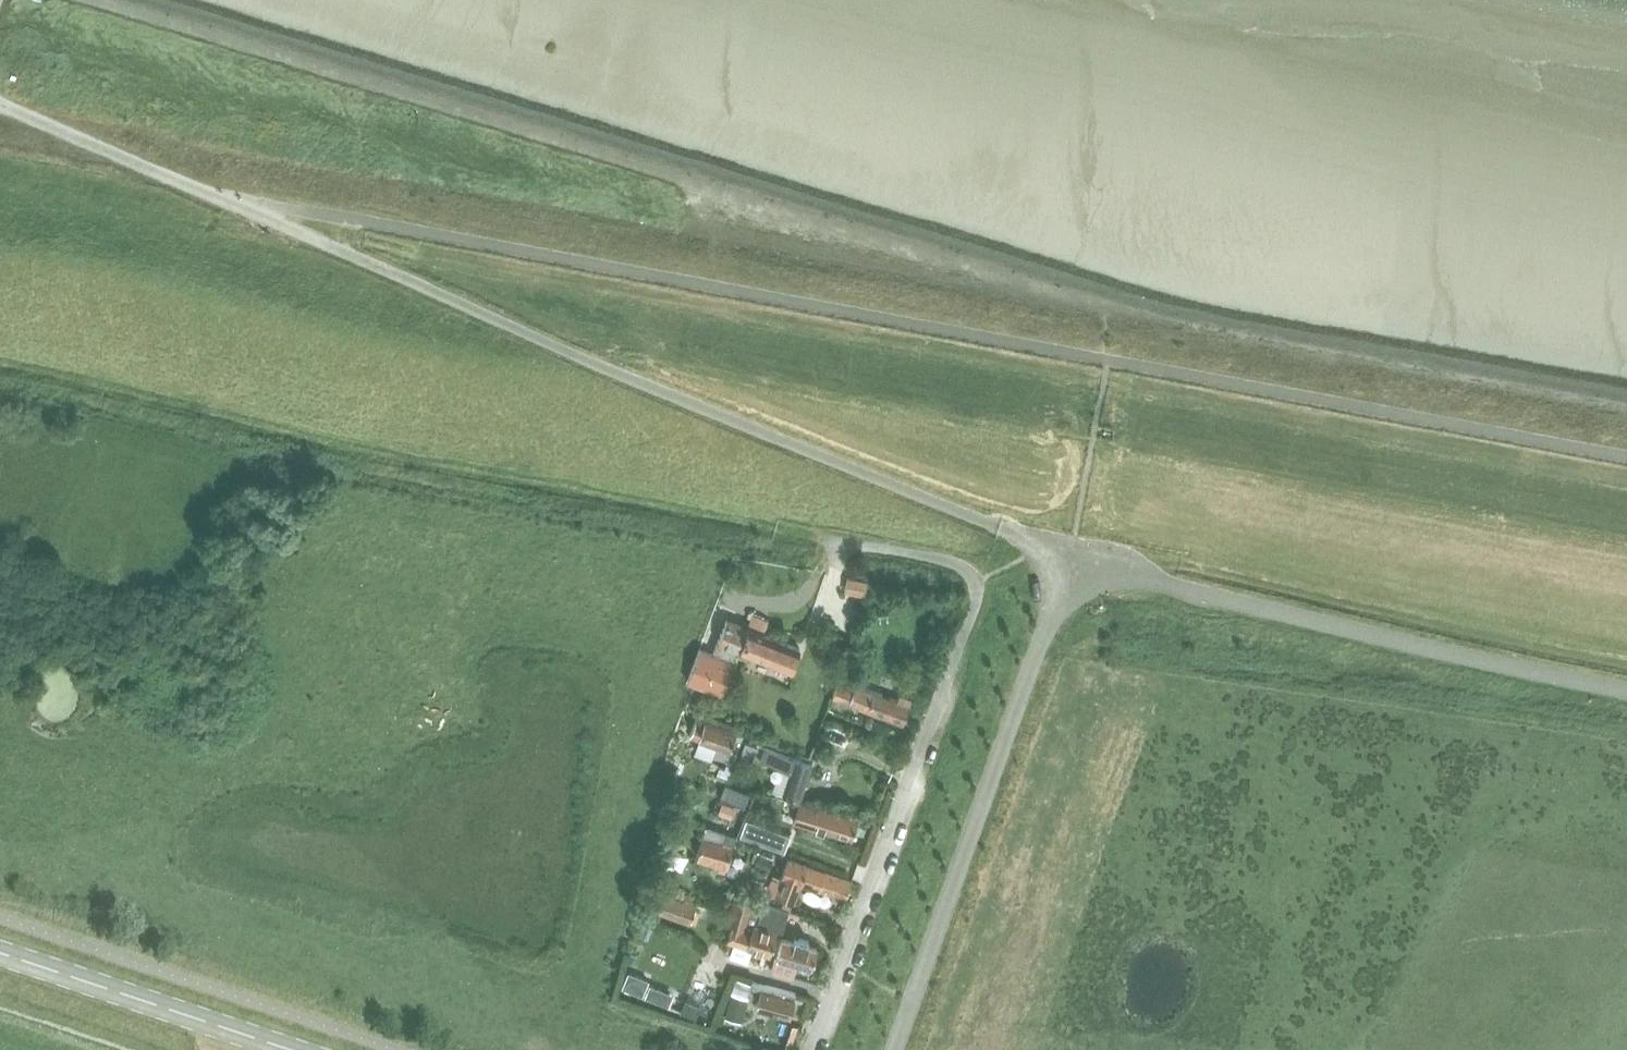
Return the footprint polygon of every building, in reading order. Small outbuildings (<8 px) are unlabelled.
[(847,578),(844,591),(863,594),(866,581),(847,578)] [(748,626),(739,648),(791,668),(799,647),(763,633),(769,619),(753,613),(748,626)] [(701,646),(688,680),(722,693),(728,677),(739,648),(748,626),(726,619),(714,651),(701,646)] [(839,681),(833,696),(846,701),(852,686),(839,681)] [(903,720),(909,703),(911,698),(905,696),(904,700),(857,683),(851,701),(903,720)] [(696,748),(730,758),(729,762),(733,763),(743,735),(696,719),(690,735),(699,738),(696,748)] [(831,726),(824,739),(844,748),(851,735),(831,726)] [(752,760),(758,745),(746,740),(740,755),(752,760)] [(801,799),(813,764),(765,748),(761,760),(790,770),(782,792),(801,799)] [(720,764),(715,775),(716,776),(724,779),(725,780),(733,763),(729,762),(728,761),(725,767),(720,764)] [(716,776),(711,788),(719,792),(724,779),(716,776)] [(799,798),(792,819),(852,839),(859,818),(815,803),(799,798)] [(721,801),(717,812),(729,817),(733,806),(721,801)] [(745,818),(739,834),(761,843),(767,826),(745,818)] [(705,827),(697,855),(715,860),(712,868),(724,871),(732,844),(735,834),(726,831),(706,825),(705,827)] [(759,851),(753,867),(768,872),(774,857),(759,851)] [(781,876),(774,893),(794,900),(801,882),(844,897),(851,879),(807,863),(788,856),(781,876)] [(690,923),(697,905),(664,892),(657,911),(690,923)] [(734,896),(727,920),(732,922),(727,939),(769,954),(777,930),(772,928),(758,924),(754,922),(759,903),(734,896)] [(758,923),(758,924),(772,928),(780,906),(765,901),(758,923)] [(792,975),(796,961),(811,966),(817,948),(806,945),(808,939),(794,934),(793,940),(782,937),(776,955),(771,969),(792,975)] [(627,971),(621,986),(641,994),(647,979),(627,971)] [(795,997),(793,997),(795,992),(752,980),(748,993),(758,996),(756,1005),(789,1015),(795,997)] [(648,982),(643,994),(657,999),(662,988),(648,982)] [(724,1016),(741,1021),(748,997),(731,992),(724,1016)]
